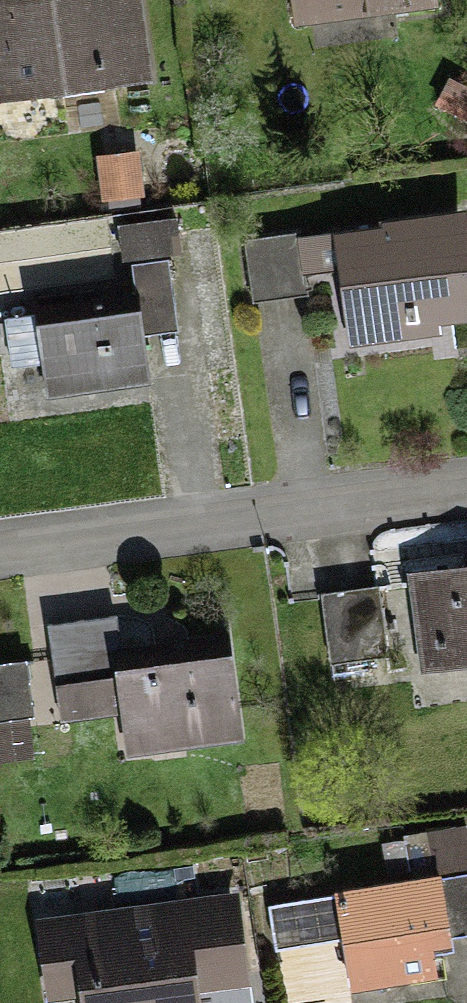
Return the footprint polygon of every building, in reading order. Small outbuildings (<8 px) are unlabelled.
[(0,9),(0,103),(144,88),(135,0),(86,0),(0,9)] [(298,28),(428,14),(426,0),(295,0),(298,28)] [(98,156),(103,201),(143,197),(138,152),(98,156)] [(250,249),(257,298),(338,286),(346,341),(466,323),(466,260),(461,218),(250,249)] [(174,226),(119,234),(124,265),(132,263),(167,258),(179,257),(174,226)] [(141,338),(177,332),(167,258),(132,263),(139,313),(141,338)] [(139,313),(37,327),(48,401),(147,386),(141,338),(139,313)] [(413,580),(426,667),(466,661),(466,572),(413,580)] [(378,590),(318,599),(327,657),(387,648),(378,590)] [(119,615),(54,623),(65,715),(125,708),(131,756),(245,742),(235,657),(126,671),(119,615)] [(0,666),(0,725),(31,721),(26,663),(0,666)] [(34,758),(31,721),(0,725),(0,762),(34,758)] [(449,940),(466,938),(466,827),(404,836),(405,841),(409,877),(410,882),(440,878),(449,940)] [(405,841),(381,844),(386,880),(409,877),(405,841)] [(410,882),(263,903),(271,955),(342,945),(349,994),(435,982),(431,952),(451,949),(449,940),(440,878),(410,882)] [(37,923),(46,1002),(51,1002),(84,999),(84,1002),(198,1002),(196,987),(247,981),(238,901),(37,923)]
